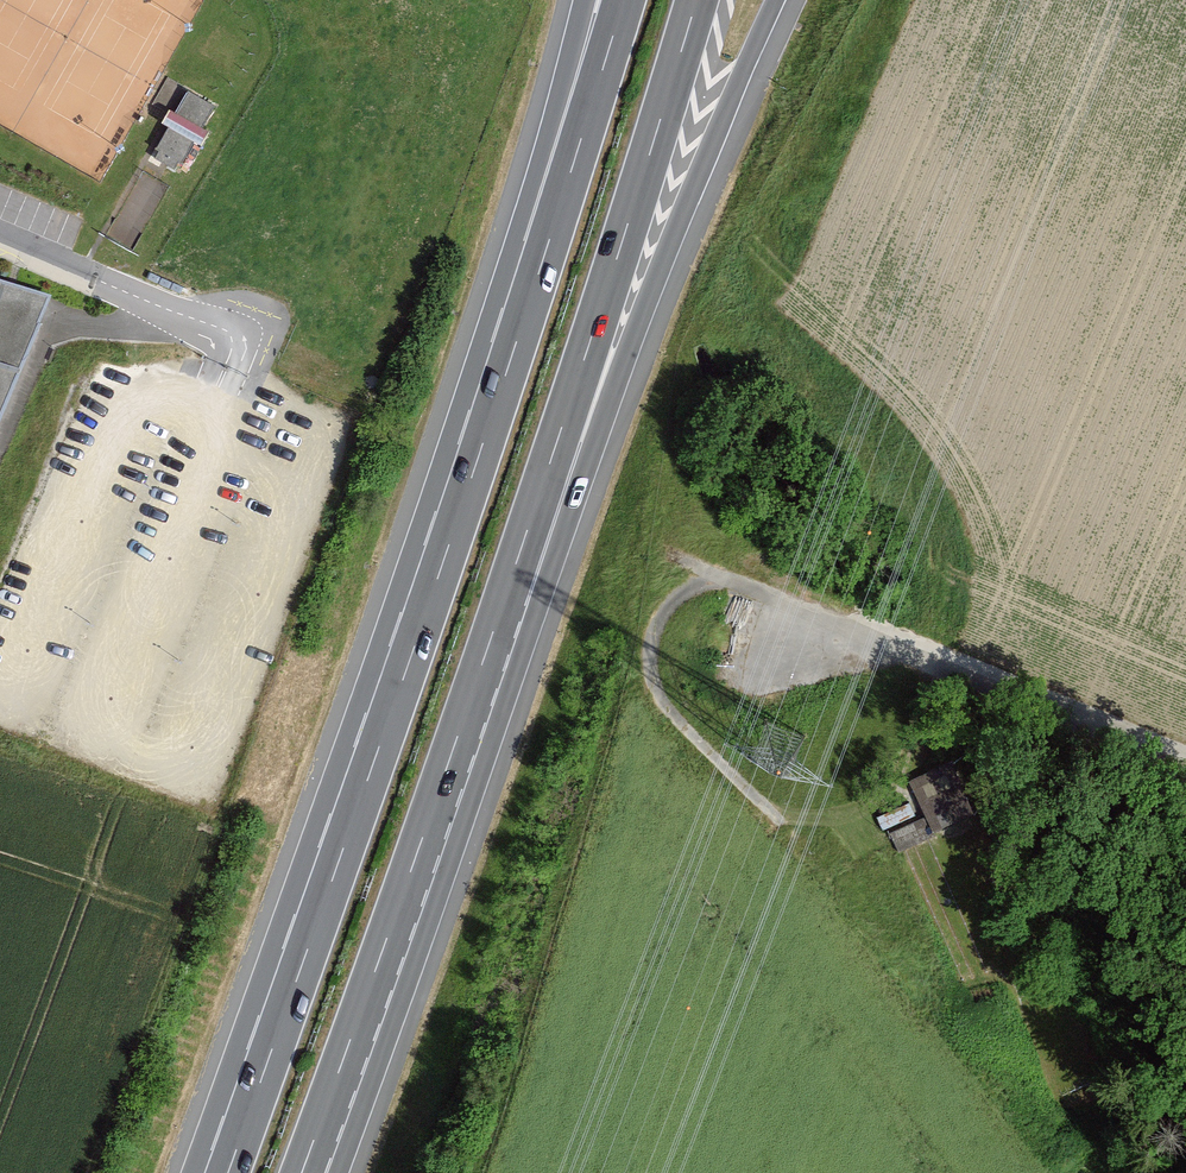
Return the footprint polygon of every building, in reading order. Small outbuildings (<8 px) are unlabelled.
[(214,104),(189,91),(158,149),(160,150),(156,158),(175,169),(179,161),(184,164),(195,142),(202,146),(210,132),(202,128),(214,104)] [(47,323),(0,304),(0,436),(47,323)] [(919,818),(913,804),(876,821),(883,834),(919,818)] [(970,825),(961,806),(893,837),(902,856),(970,825)]
